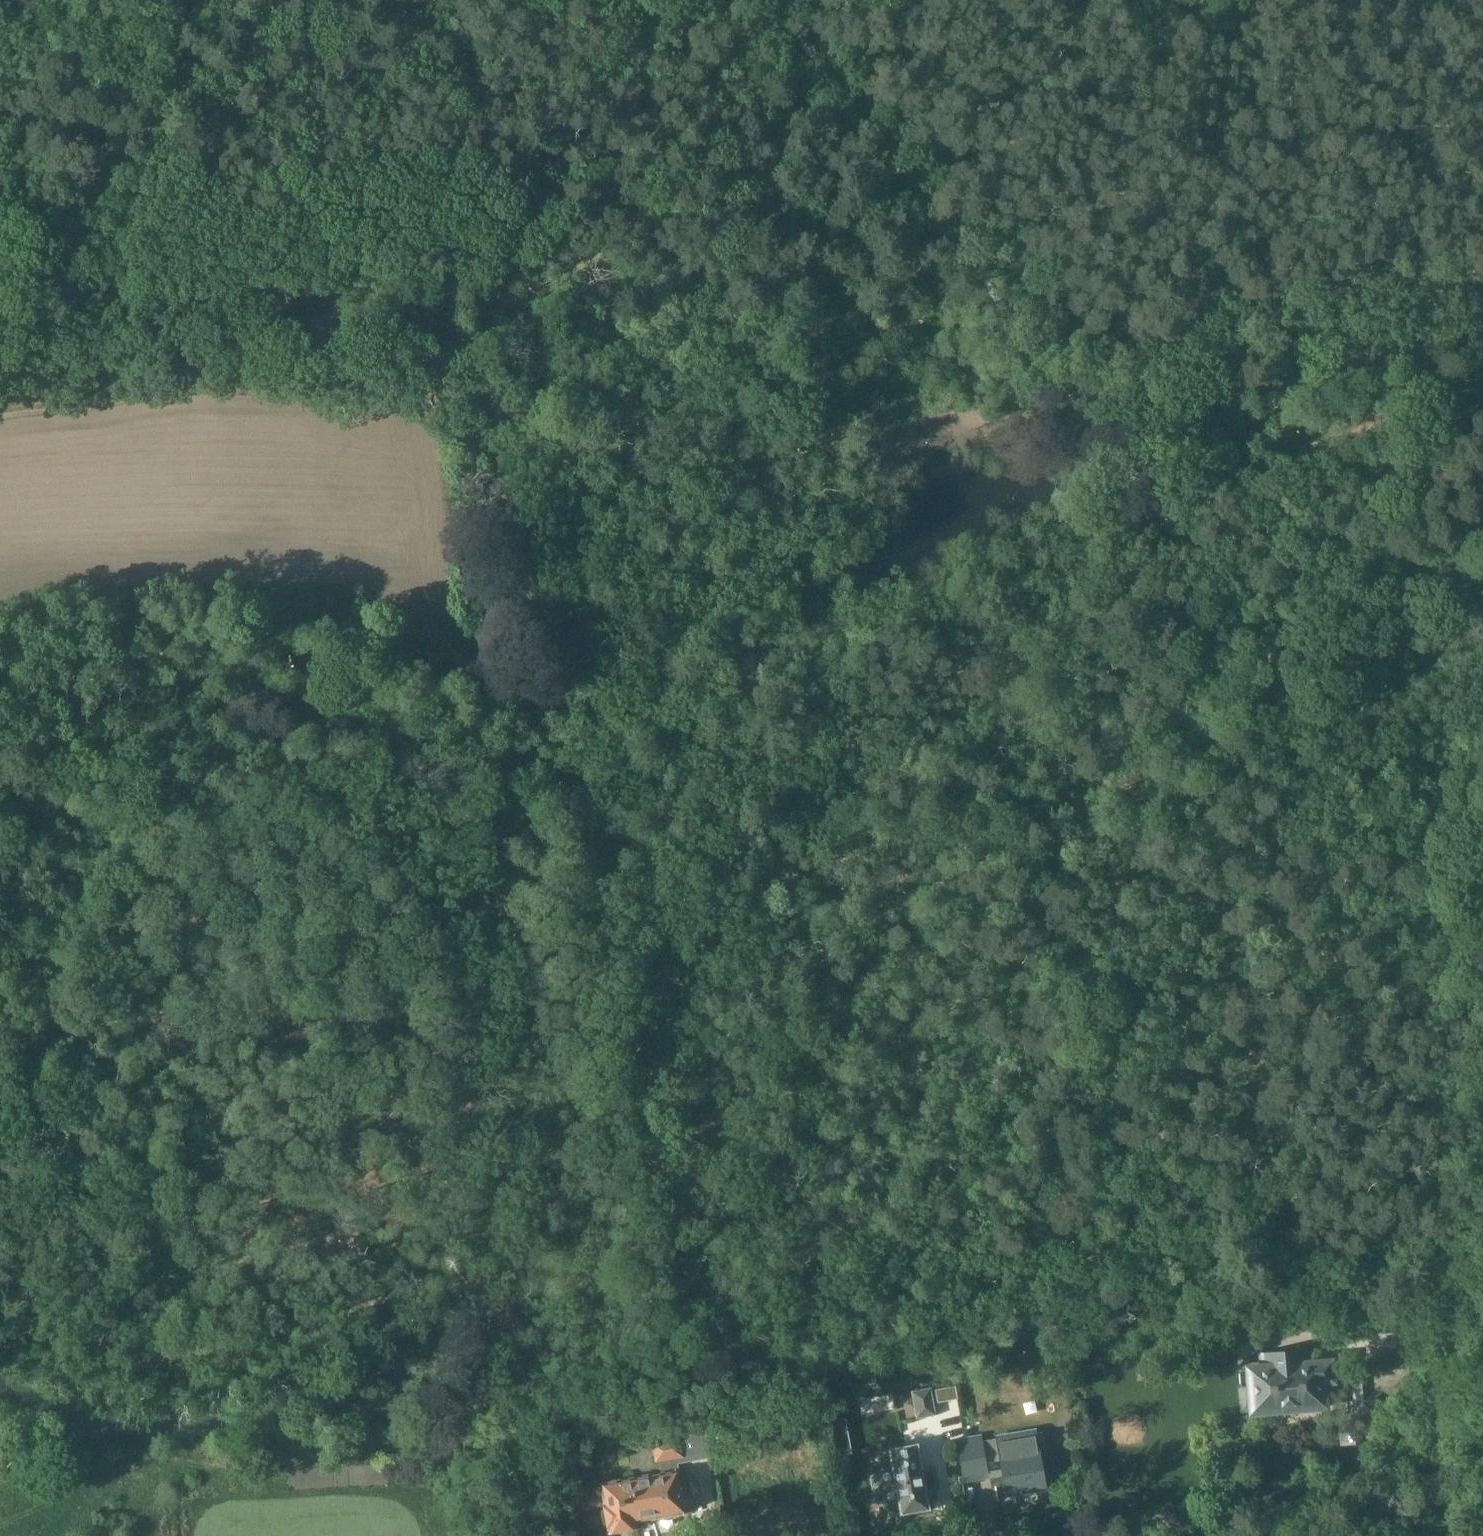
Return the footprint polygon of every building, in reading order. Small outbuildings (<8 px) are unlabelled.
[(1253,1412),(1261,1411),(1264,1412),(1270,1412),(1272,1410),(1305,1407),(1308,1409),(1315,1408),(1317,1407),(1324,1406),(1322,1381),(1332,1380),(1330,1363),(1307,1365),(1306,1354),(1263,1357),(1263,1362),(1249,1363),(1249,1369),(1240,1370),(1241,1388),(1251,1387),(1253,1412)] [(1384,1392),(1410,1390),(1409,1366),(1353,1370),(1356,1412),(1374,1411),(1374,1407),(1385,1407),(1384,1392)] [(932,1386),(912,1389),(918,1418),(938,1414),(932,1386)] [(832,1419),(838,1454),(853,1451),(847,1416),(832,1419)] [(1007,1496),(1046,1489),(1035,1430),(996,1437),(996,1438),(982,1441),(981,1436),(957,1440),(963,1475),(987,1471),(985,1463),(1001,1460),(1002,1469),(1008,1468),(1009,1475),(1003,1476),(1007,1496)] [(608,1508),(602,1511),(604,1523),(610,1524),(611,1530),(635,1526),(634,1520),(663,1515),(666,1517),(673,1516),(675,1513),(681,1511),(675,1472),(674,1473),(671,1457),(681,1456),(682,1463),(711,1458),(707,1432),(679,1437),(679,1441),(656,1445),(658,1459),(660,1459),(663,1474),(604,1484),(608,1508)] [(894,1472),(871,1476),(876,1502),(887,1500),(890,1516),(901,1514),(902,1515),(930,1510),(926,1490),(937,1488),(933,1470),(923,1472),(918,1444),(890,1449),(894,1472)]
